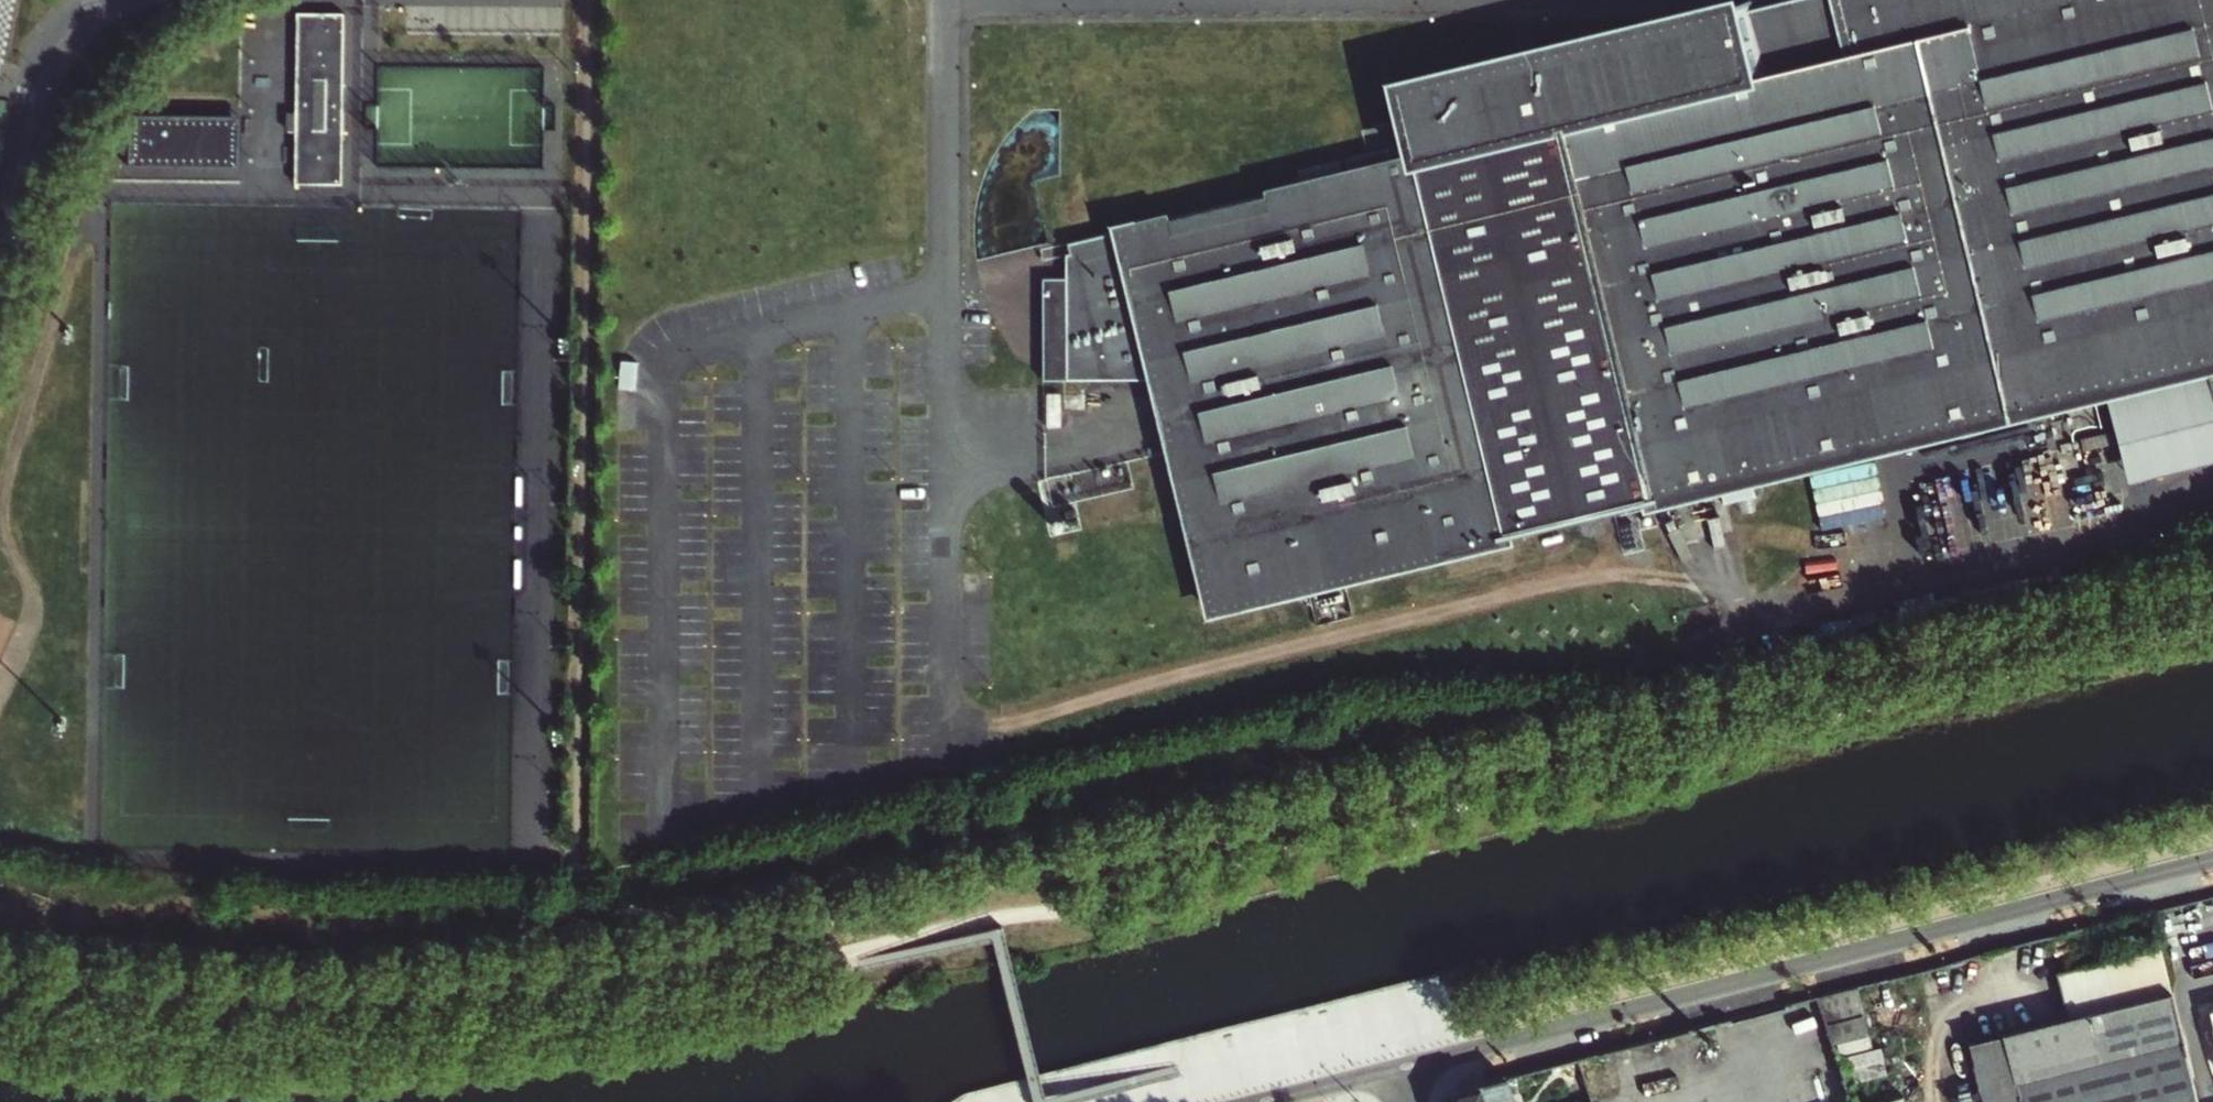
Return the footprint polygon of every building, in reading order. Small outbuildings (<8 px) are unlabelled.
[(1391,88),(1409,161),(1122,231),(1126,247),(1081,258),(1078,251),(1071,253),(1067,254),(1067,277),(1044,277),(1043,380),(1156,382),(1213,611),(2108,394),(2195,373),(2212,368),(2212,0),(1807,0),(1762,11),(1760,0),(1755,0),(1391,88)] [(348,14),(302,14),(302,114),(294,115),(294,131),(302,131),(303,184),(350,184),(348,14)] [(135,118),(135,169),(236,169),(236,118),(135,118)] [(1352,165),(1400,154),(1399,146),(1350,157),(1352,165)] [(1069,243),(1071,253),(1078,251),(1081,258),(1126,247),(1122,231),(1069,243)] [(2108,394),(2130,485),(2212,465),(2212,448),(2195,373),(2108,394)] [(2148,949),(2044,979),(2057,1024),(1958,1051),(1973,1101),(2191,1101),(2148,949)] [(1825,991),(1834,1044),(1874,1037),(1865,984),(1825,991)] [(1509,1078),(1458,1091),(1451,1101),(1516,1101),(1509,1078)]
